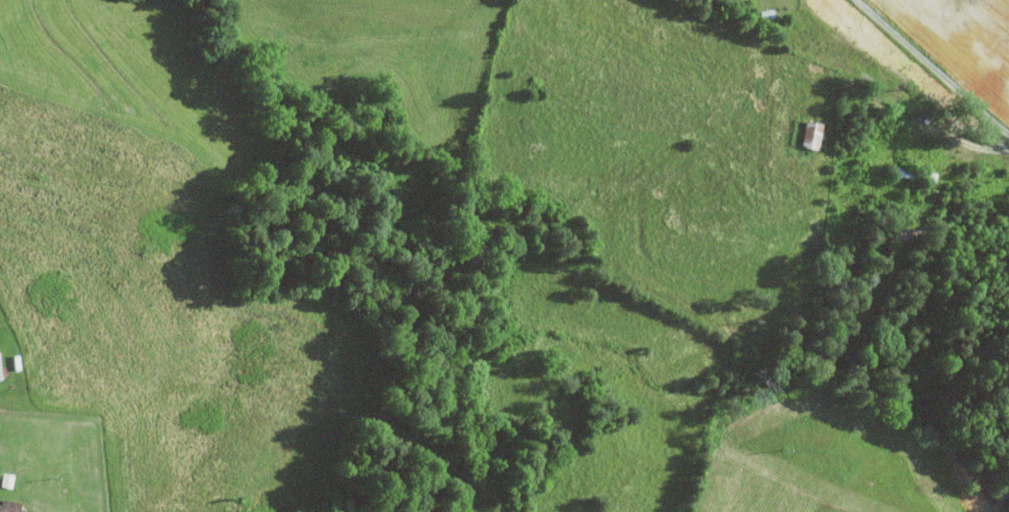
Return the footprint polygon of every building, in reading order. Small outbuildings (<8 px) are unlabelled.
[(799,148),(817,149),(819,122),(801,121),(799,148)] [(30,511),(16,507),(17,502),(0,497),(0,511),(30,511)]
